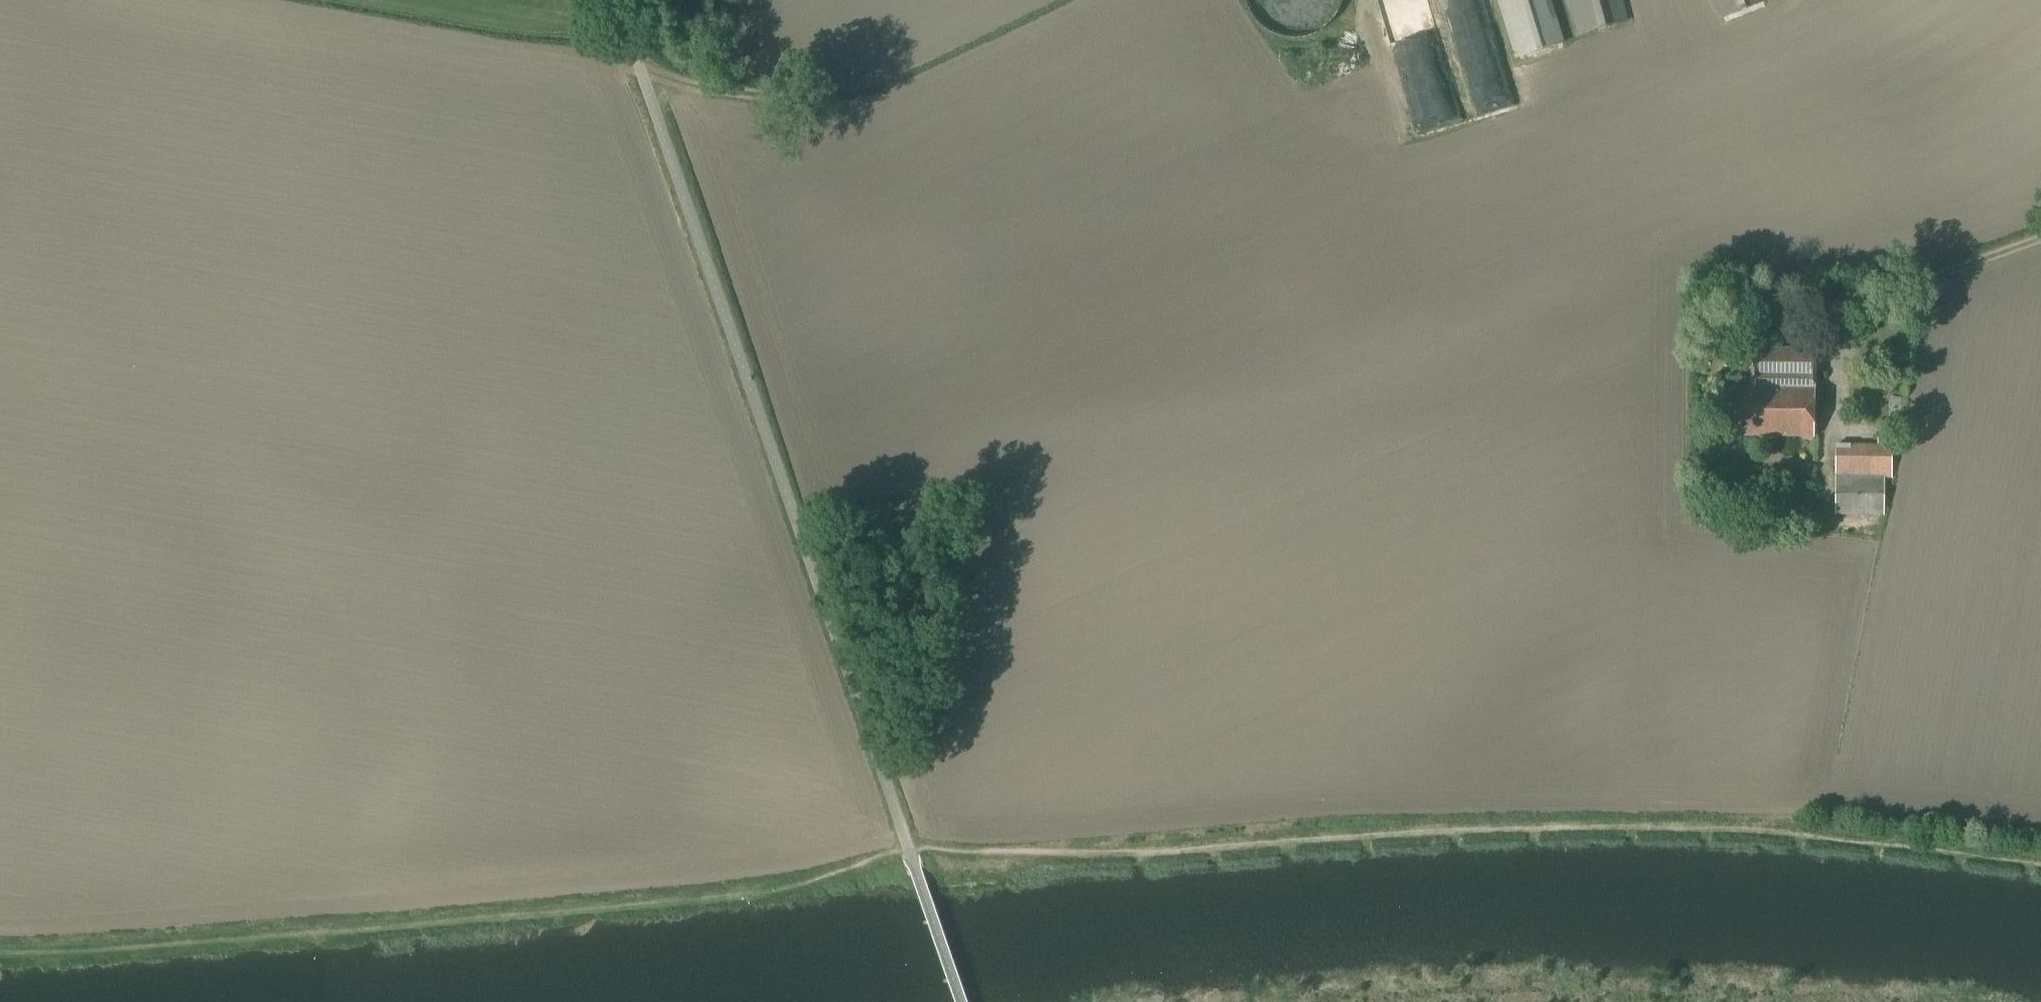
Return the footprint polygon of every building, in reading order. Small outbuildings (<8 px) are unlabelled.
[(1346,0),(1246,0),(1248,7),(1251,16),(1256,24),(1263,31),(1271,37),(1279,41),(1289,43),(1298,43),(1308,42),(1317,39),(1325,34),(1332,28),(1338,20),(1343,12),(1345,3),(1346,0)] [(1561,44),(1548,0),(1498,0),(1516,58),(1561,44)] [(1622,0),(1567,0),(1577,37),(1628,23),(1622,0)] [(1764,0),(1715,0),(1723,20),(1765,3),(1764,0)] [(1813,437),(1815,348),(1815,338),(1753,337),(1752,378),(1726,378),(1726,387),(1722,387),(1721,435),(1813,437)] [(1835,444),(1835,515),(1884,516),(1884,476),(1890,476),(1892,439),(1877,439),(1877,445),(1835,444)]
